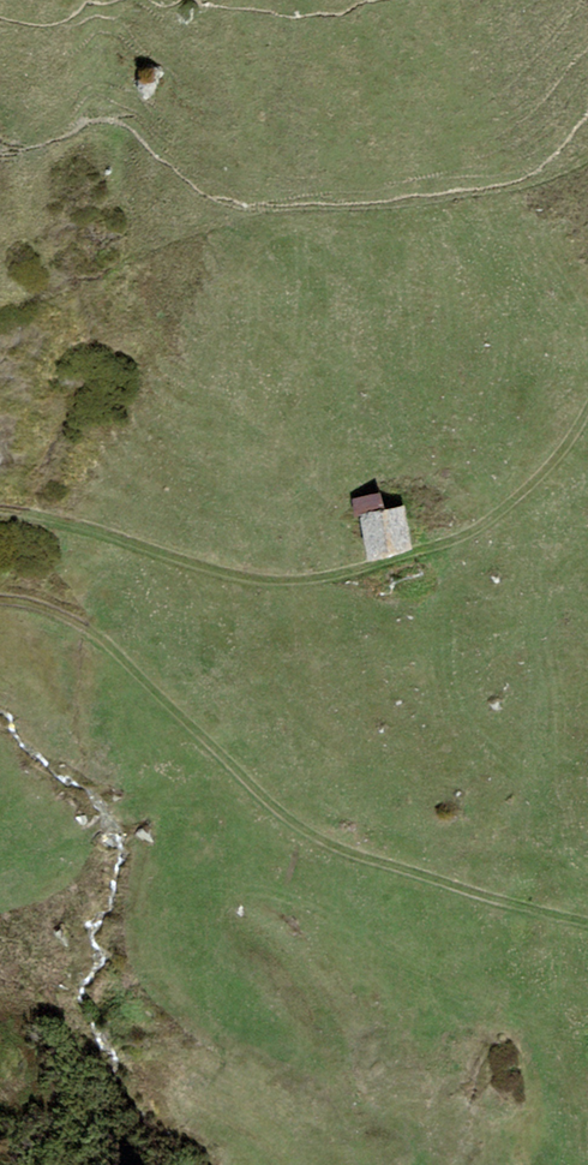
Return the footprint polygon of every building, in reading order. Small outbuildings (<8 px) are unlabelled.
[(381,491),(351,497),(355,516),(360,515),(368,559),(413,550),(405,506),(384,510),(381,491)]
